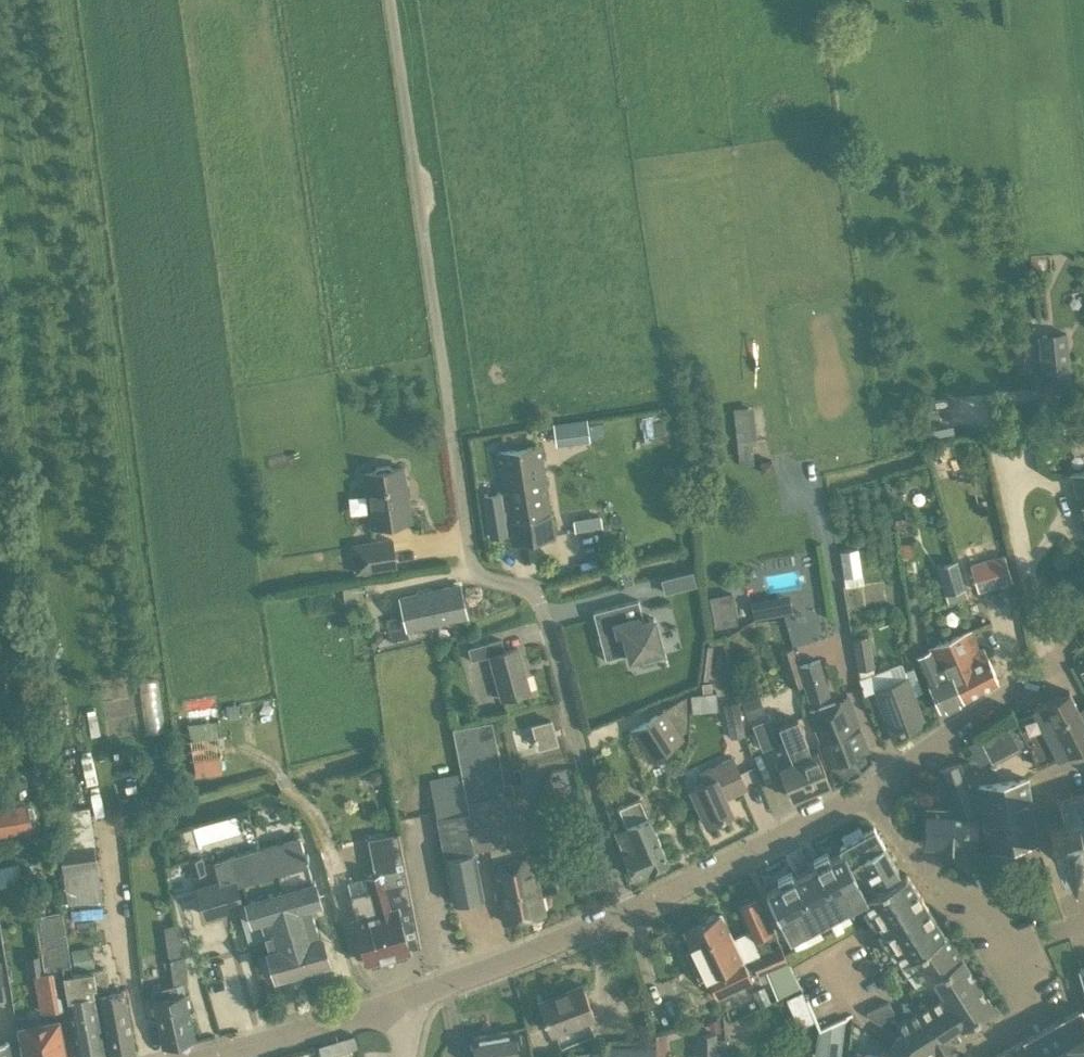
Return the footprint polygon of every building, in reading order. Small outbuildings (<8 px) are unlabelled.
[(1066,331),(1036,335),(1043,390),(1072,386),(1066,331)] [(756,403),(738,404),(740,463),(758,463),(756,403)] [(603,434),(601,420),(587,422),(586,416),(566,419),(569,439),(603,434)] [(551,513),(549,504),(548,488),(541,445),(497,452),(508,520),(509,520),(512,542),(554,535),(550,514),(551,513)] [(372,527),(411,520),(407,496),(407,495),(402,466),(393,468),(388,465),(377,466),(374,471),(364,472),(368,502),(372,527)] [(1071,474),(1083,533),(1083,471),(1071,474)] [(578,531),(604,525),(601,512),(575,517),(578,531)] [(391,539),(353,545),(357,571),(396,565),(391,539)] [(846,584),(866,583),(864,545),(844,546),(846,584)] [(978,589),(1012,580),(1004,553),(970,563),(978,589)] [(945,593),(965,588),(957,559),(937,564),(945,593)] [(670,592),(687,588),(683,574),(667,578),(662,580),(666,593),(670,592)] [(400,597),(404,616),(407,629),(408,629),(467,616),(460,584),(400,597)] [(639,599),(594,611),(606,658),(630,652),(631,657),(663,649),(655,617),(645,620),(639,599)] [(795,600),(755,602),(756,614),(796,612),(795,600)] [(370,636),(373,640),(377,641),(382,637),(382,633),(381,630),(377,628),(375,628),(371,631),(370,636)] [(939,667),(947,663),(963,699),(997,681),(997,680),(983,648),(978,650),(970,630),(931,647),(939,667)] [(858,670),(875,666),(870,635),(852,637),(858,670)] [(505,651),(502,638),(468,648),(471,661),(489,656),(501,698),(531,691),(519,647),(505,651)] [(791,688),(804,685),(798,665),(793,647),(779,652),(791,688)] [(939,667),(931,647),(931,649),(918,655),(942,710),(964,701),(963,699),(947,663),(939,667)] [(798,665),(804,685),(809,702),(831,695),(820,658),(798,665)] [(145,729),(164,728),(162,676),(143,677),(145,729)] [(892,734),(925,721),(908,676),(875,689),(892,734)] [(716,689),(712,689),(711,679),(702,680),(703,690),(690,691),(692,710),(718,707),(716,689)] [(1020,749),(1027,745),(1038,767),(1057,758),(1057,759),(1070,753),(1069,752),(1083,744),(1083,721),(1069,691),(1045,703),(1033,708),(1033,711),(981,738),(993,764),(1020,749)] [(826,765),(868,750),(849,698),(807,713),(826,765)] [(730,738),(745,735),(738,701),(724,704),(730,738)] [(218,736),(221,735),(217,708),(186,712),(196,776),(222,773),(220,755),(221,755),(218,736)] [(683,739),(664,710),(629,731),(648,761),(683,739)] [(559,743),(552,718),(531,724),(535,737),(533,737),(534,741),(536,741),(538,749),(559,743)] [(778,743),(768,718),(753,725),(763,750),(778,743)] [(798,718),(779,725),(784,739),(778,741),(785,759),(780,765),(793,798),(830,783),(817,750),(811,752),(798,718)] [(453,904),(485,898),(476,850),(489,847),(492,864),(505,921),(544,912),(532,856),(527,856),(523,841),(512,781),(504,783),(492,721),(453,728),(462,773),(430,780),(453,904)] [(865,752),(837,762),(842,774),(869,764),(865,752)] [(699,771),(704,784),(690,790),(706,825),(719,819),(719,820),(734,813),(727,799),(749,789),(734,755),(699,771)] [(963,764),(940,773),(945,788),(954,810),(927,809),(926,843),(925,846),(976,849),(977,810),(963,764)] [(1037,843),(1038,843),(1029,784),(1028,779),(1028,778),(979,785),(989,849),(1037,843)] [(1073,795),(1072,792),(1068,793),(1069,796),(1060,799),(1057,797),(1056,800),(1059,801),(1064,820),(1049,824),(1059,856),(1073,852),(1079,868),(1077,872),(1080,873),(1081,871),(1083,870),(1083,792),(1073,795)] [(616,804),(625,825),(624,826),(626,831),(617,835),(625,853),(635,876),(668,862),(658,840),(660,839),(650,815),(649,815),(641,794),(616,804)] [(33,829),(28,800),(0,805),(0,835),(33,829)] [(89,803),(60,807),(65,846),(60,847),(67,904),(103,899),(95,843),(89,803)] [(194,824),(199,843),(241,831),(236,812),(194,824)] [(790,936),(864,897),(847,865),(884,845),(875,826),(842,845),(840,846),(843,851),(831,858),(828,852),(814,859),(817,865),(810,868),(797,875),(794,876),(791,870),(777,878),(780,883),(766,891),(778,913),(790,936)] [(396,959),(408,956),(408,950),(421,947),(398,832),(367,837),(375,873),(365,875),(369,889),(350,894),(358,919),(355,919),(368,962),(369,961),(372,966),(384,963),(384,957),(393,954),(396,959)] [(299,834),(258,846),(295,969),(328,959),(321,935),(319,935),(309,904),(321,900),(314,878),(312,878),(304,852),(299,834)] [(884,883),(901,875),(901,874),(901,873),(900,873),(894,861),(887,850),(884,845),(847,865),(864,897),(869,895),(866,891),(884,883)] [(265,936),(270,949),(277,974),(295,969),(258,846),(213,858),(219,879),(197,886),(206,916),(238,906),(242,917),(248,941),(265,936)] [(193,876),(207,872),(202,856),(188,860),(193,876)] [(901,875),(866,891),(869,895),(870,897),(867,899),(865,899),(870,908),(874,905),(888,928),(927,905),(907,873),(901,875)] [(765,934),(774,929),(759,896),(738,904),(750,930),(733,938),(721,912),(685,930),(691,943),(684,947),(698,977),(705,973),(707,976),(715,993),(767,966),(777,994),(799,984),(779,941),(770,945),(765,934)] [(944,932),(927,905),(888,928),(897,941),(893,944),(904,960),(907,958),(908,957),(944,932)] [(72,972),(68,948),(62,910),(45,913),(34,915),(41,954),(45,975),(64,972),(64,973),(72,972)] [(859,927),(852,915),(785,953),(792,966),(859,927)] [(181,982),(187,981),(178,924),(164,926),(174,983),(150,988),(153,1001),(162,1045),(195,1038),(185,993),(184,993),(181,982)] [(926,983),(931,980),(963,958),(944,932),(908,957),(907,958),(926,983)] [(68,948),(72,972),(94,969),(91,944),(68,948)] [(42,1011),(70,1006),(64,973),(64,972),(45,975),(41,954),(26,956),(30,975),(34,973),(42,1011)] [(963,958),(931,980),(941,997),(962,1027),(994,1007),(963,958)] [(110,992),(105,967),(94,969),(97,986),(95,986),(96,994),(99,994),(111,1056),(135,1051),(124,989),(110,992)] [(72,972),(64,973),(70,1006),(79,1056),(105,1056),(94,995),(93,994),(94,994),(93,987),(95,986),(97,986),(94,969),(72,972)] [(553,1033),(556,1031),(561,1046),(594,1034),(587,1018),(595,1016),(581,982),(539,999),(553,1033)] [(966,1033),(962,1027),(941,997),(921,1010),(945,1048),(953,1043),(952,1041),(966,1033)] [(873,1020),(879,1023),(893,1010),(890,1002),(867,1012),(869,1016),(873,1020)] [(1082,1009),(1081,1009),(1057,1022),(1024,1040),(1033,1056),(1083,1056),(1083,1013),(1082,1009)] [(921,1010),(897,1025),(902,1033),(900,1037),(930,1055),(936,1051),(937,1053),(945,1048),(921,1010)] [(59,1019),(20,1026),(25,1056),(65,1056),(59,1019)] [(819,1031),(816,1051),(839,1054),(844,1020),(819,1031)] [(514,1030),(474,1036),(477,1056),(519,1056),(514,1030)] [(344,1037),(345,1040),(347,1047),(357,1044),(359,1044),(356,1033),(356,1031),(343,1035),(344,1037)] [(697,1033),(697,1056),(717,1056),(717,1033),(697,1033)] [(10,1041),(0,1043),(0,1056),(12,1056),(10,1041)] [(994,1056),(1027,1056),(1019,1043),(994,1056)] [(655,1049),(655,1044),(592,1046),(592,1049),(592,1056),(656,1056),(655,1049)] [(893,1047),(891,1051),(881,1049),(881,1050),(865,1048),(864,1051),(850,1050),(850,1056),(908,1056),(893,1047)] [(656,1056),(666,1056),(665,1049),(655,1049),(656,1056)]
